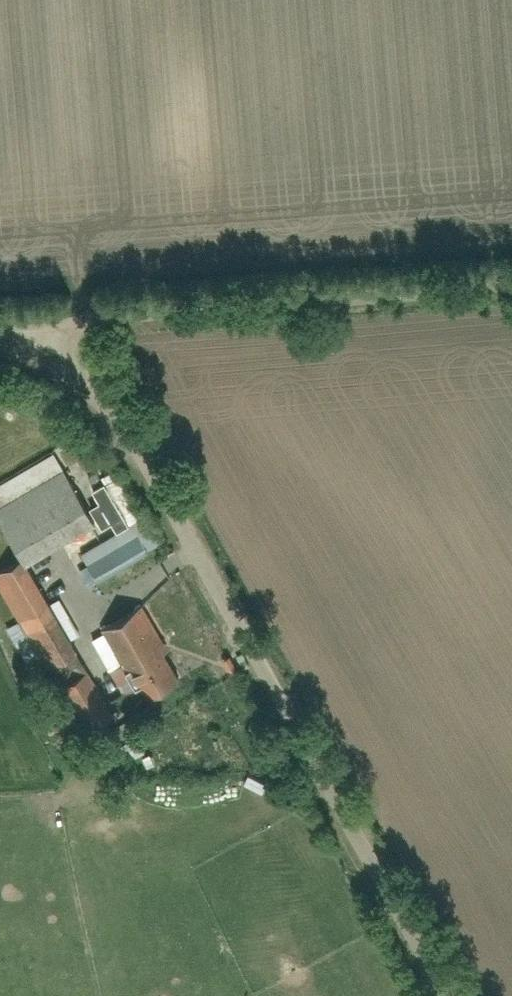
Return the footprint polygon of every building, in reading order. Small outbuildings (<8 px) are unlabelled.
[(21,559),(91,524),(56,453),(0,481),(0,517),(21,559)] [(119,473),(89,489),(108,526),(138,510),(119,473)] [(0,574),(0,594),(44,669),(78,649),(25,559),(0,574)] [(141,608),(103,631),(143,698),(181,675),(141,608)] [(232,656),(219,663),(227,678),(240,671),(232,656)] [(92,671),(63,686),(88,735),(117,719),(92,671)] [(136,758),(141,769),(152,765),(147,753),(136,758)]
